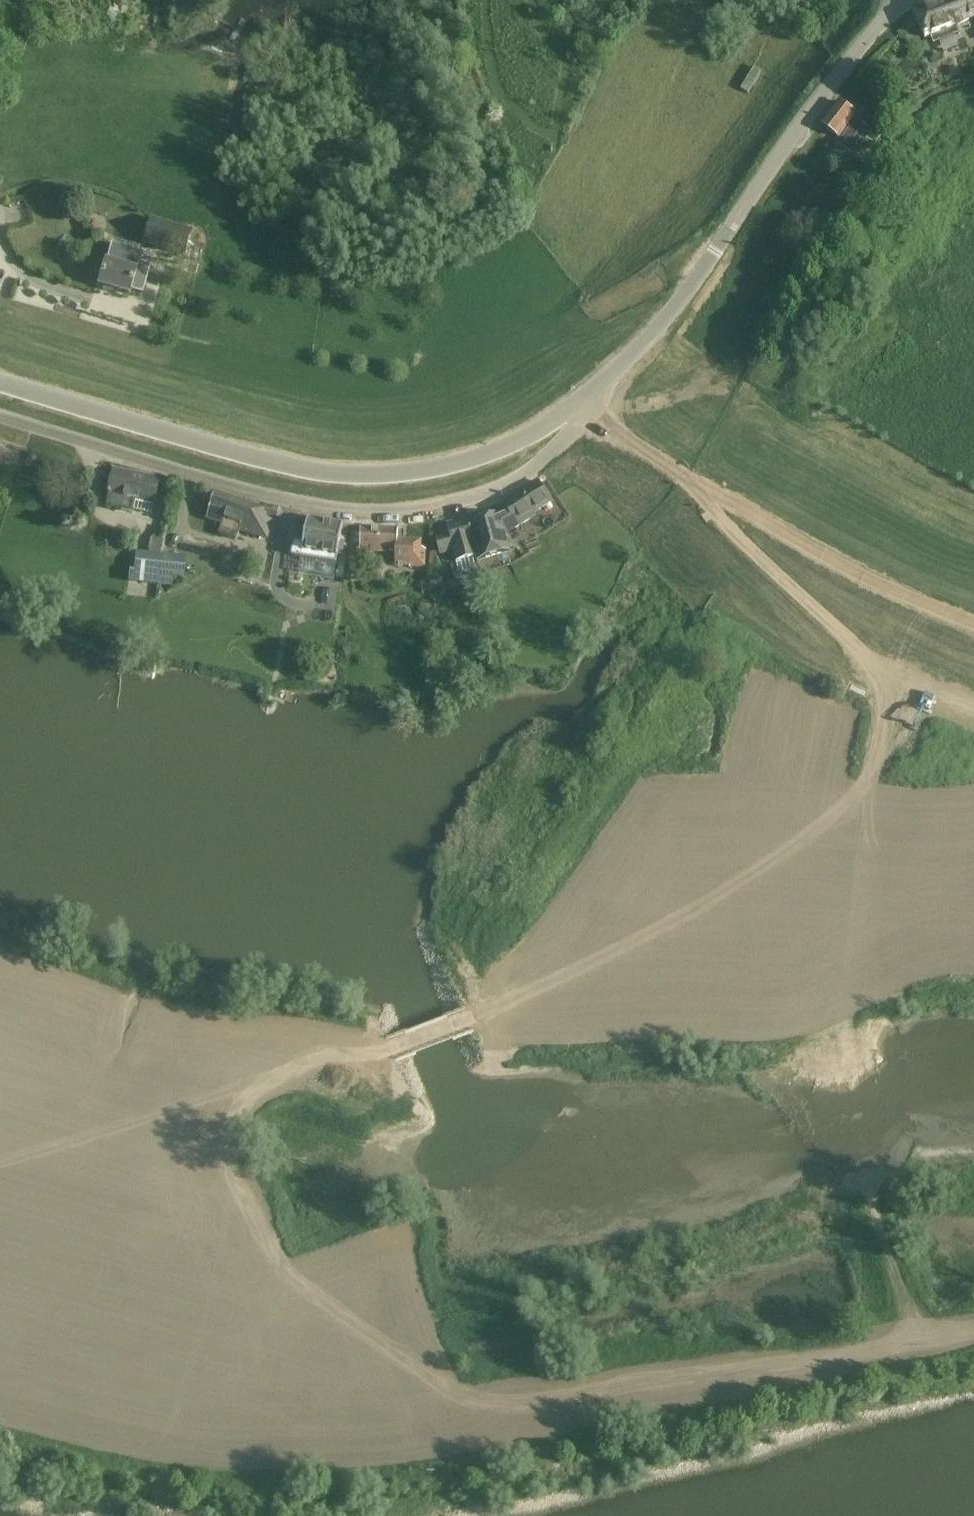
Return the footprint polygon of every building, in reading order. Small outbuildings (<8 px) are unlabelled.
[(913,11),(923,33),(973,17),(973,0),(940,0),(913,11)] [(822,126),(838,138),(839,138),(836,141),(851,153),(871,129),(854,117),(856,115),(837,101),(827,115),(829,117),(822,126)] [(152,218),(144,243),(185,256),(192,231),(152,218)] [(131,294),(132,290),(143,293),(152,265),(139,261),(136,270),(107,262),(100,285),(105,287),(103,290),(114,294),(115,290),(131,294)] [(159,484),(156,484),(157,478),(114,470),(107,508),(133,513),(136,499),(155,502),(159,484)] [(506,507),(471,522),(480,561),(509,552),(506,533),(536,517),(534,514),(551,504),(537,482),(503,503),(506,507)] [(237,542),(241,529),(267,538),(271,519),(259,515),(261,509),(214,493),(206,517),(222,523),(218,535),(237,542)] [(299,557),(297,571),(334,578),(343,525),(308,518),(304,541),(294,540),(291,555),(299,557)] [(471,522),(468,524),(466,519),(446,523),(448,534),(435,537),(439,556),(453,553),(455,563),(476,558),(477,557),(478,562),(480,561),(471,522)] [(360,551),(395,552),(395,567),(425,568),(426,548),(422,547),(422,539),(414,539),(397,538),(397,527),(361,527),(360,551)] [(161,576),(162,553),(163,539),(152,538),(149,553),(137,552),(136,571),(130,571),(129,583),(135,583),(159,586),(161,576)] [(366,551),(360,551),(360,549),(348,549),(348,566),(362,566),(366,563),(366,552),(366,551)] [(174,554),(162,553),(161,576),(184,578),(185,568),(181,568),(183,557),(174,557),(174,554)]
